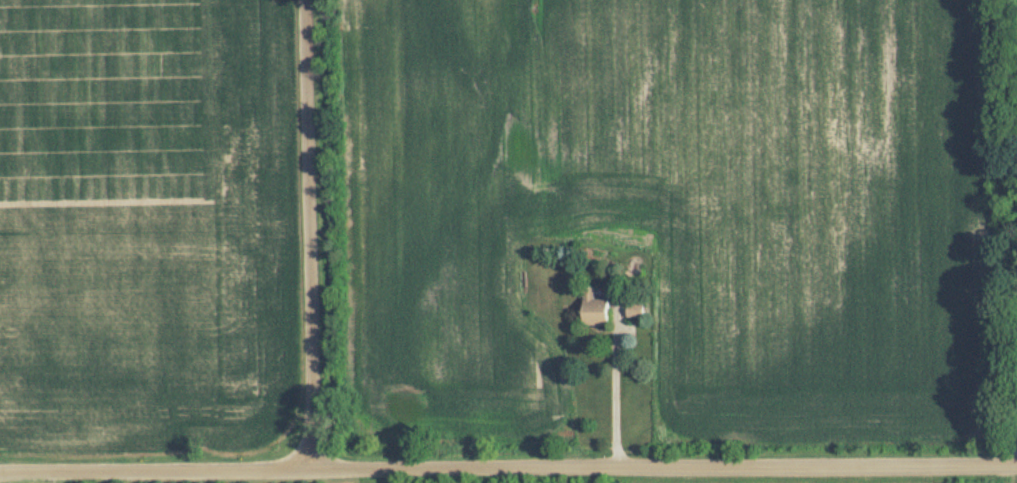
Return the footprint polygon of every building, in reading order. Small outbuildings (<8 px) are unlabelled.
[(582,325),(608,325),(608,298),(594,298),(594,286),(582,286),(582,325)] [(643,304),(627,304),(627,316),(643,316),(643,304)]
